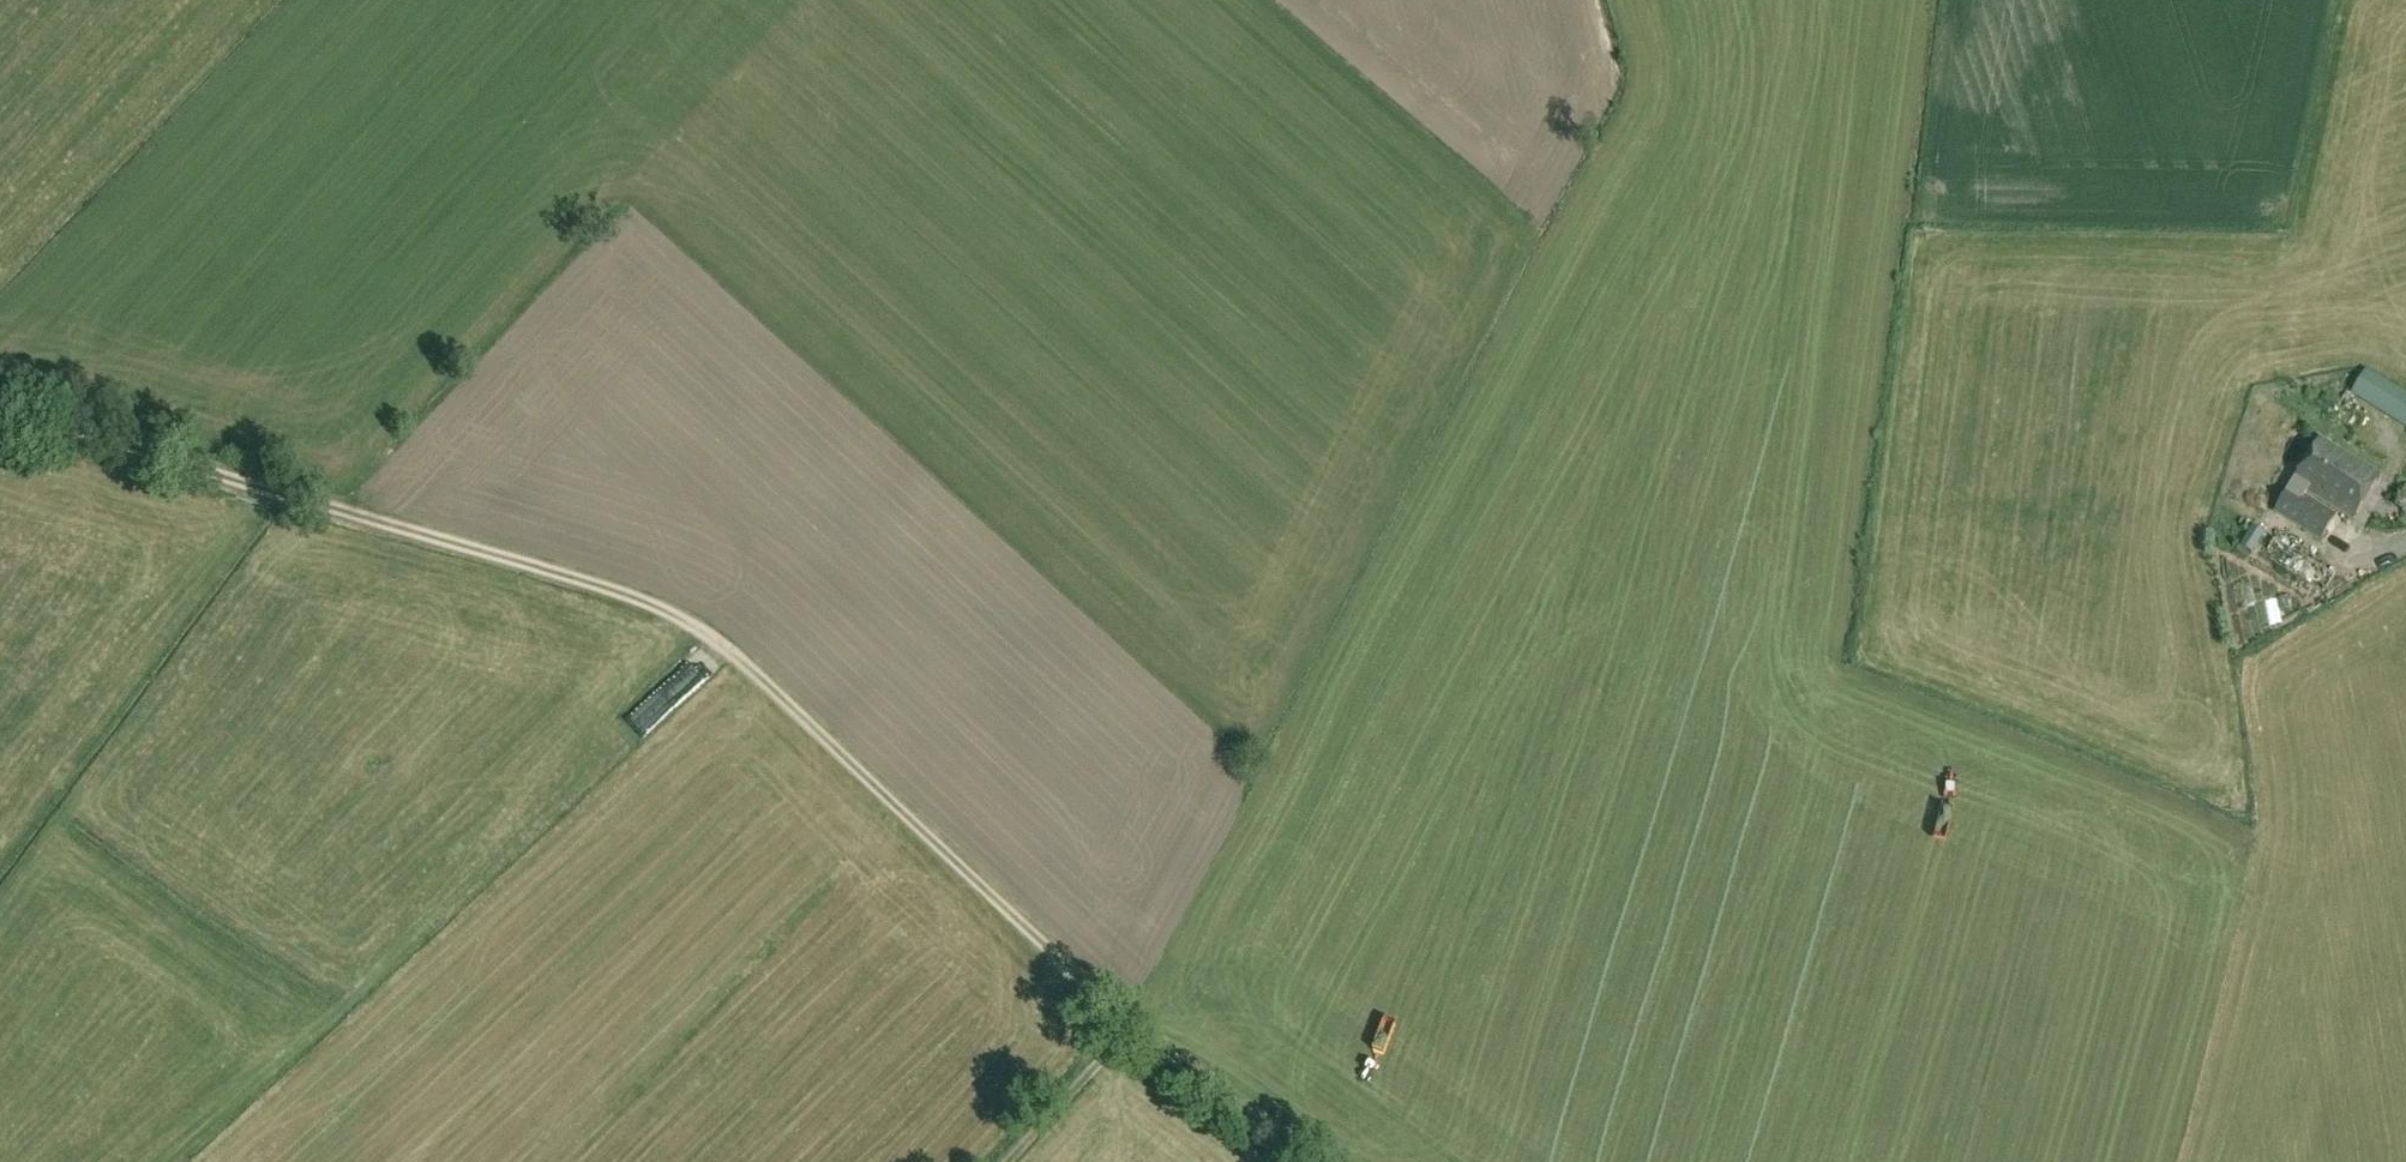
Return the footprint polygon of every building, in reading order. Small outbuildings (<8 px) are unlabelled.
[(2367,371),(2352,396),(2405,430),(2405,395),(2367,371)] [(2353,523),(2382,478),(2322,440),(2275,513),(2320,542),(2336,517),(2305,497),(2307,493),(2353,523)] [(2253,554),(2266,532),(2253,525),(2240,546),(2253,554)] [(651,738),(677,714),(656,692),(630,716),(651,738)]
